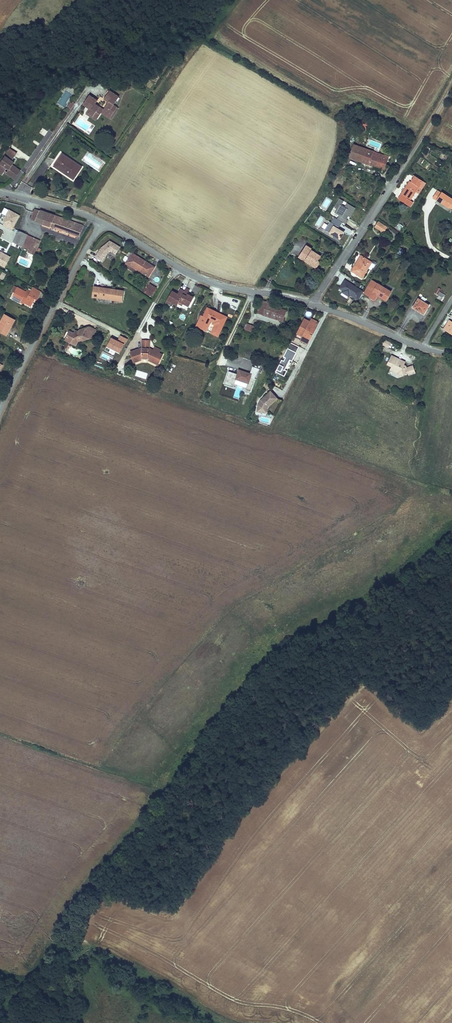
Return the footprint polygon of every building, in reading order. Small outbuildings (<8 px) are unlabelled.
[(98,98),(90,93),(83,103),(87,106),(91,109),(89,111),(97,117),(101,111),(109,116),(116,105),(113,103),(119,95),(110,89),(104,97),(109,100),(103,108),(95,103),(98,98)] [(63,107),(71,94),(66,90),(57,103),(63,107)] [(116,105),(109,116),(112,118),(119,107),(116,105)] [(82,112),(87,115),(89,111),(91,109),(87,106),(82,112)] [(95,120),(97,117),(89,111),(87,115),(95,120)] [(357,159),(361,147),(354,144),(349,156),(357,159)] [(363,161),(368,149),(361,147),(357,159),(363,161)] [(14,149),(1,169),(7,173),(11,168),(13,170),(11,173),(19,179),(24,171),(15,165),(17,162),(15,161),(20,153),(14,149)] [(368,149),(363,161),(385,169),(389,157),(368,149)] [(81,167),(62,154),(54,166),(74,179),(81,167)] [(410,185),(408,183),(396,201),(410,209),(414,204),(409,201),(421,183),(414,179),(410,185)] [(438,189),(433,198),(450,208),(451,207),(451,205),(451,198),(438,189)] [(351,216),(356,207),(348,202),(346,206),(343,204),(345,200),(340,197),(335,206),(338,208),(336,212),(340,215),(337,219),(343,222),(346,224),(349,219),(347,218),(349,215),(351,216)] [(6,222),(4,225),(12,229),(20,215),(9,208),(2,221),(6,222)] [(35,220),(39,210),(35,208),(31,219),(35,220)] [(42,223),(46,212),(39,210),(35,220),(42,223)] [(46,212),(42,223),(74,235),(78,224),(46,212)] [(320,229),(325,219),(319,216),(314,226),(320,229)] [(339,229),(343,222),(337,219),(335,217),(332,222),(330,222),(325,230),(335,236),(333,238),(339,242),(345,232),(339,229)] [(386,227),(377,222),(374,227),(383,232),(386,227)] [(392,230),(388,235),(395,239),(398,234),(392,230)] [(19,231),(14,243),(30,250),(29,253),(34,255),(38,247),(35,246),(38,239),(36,238),(35,239),(28,236),(29,235),(19,231)] [(100,248),(96,257),(103,260),(106,254),(111,251),(115,254),(120,247),(109,241),(100,248)] [(304,246),(296,257),(304,262),(305,260),(313,265),(318,257),(310,252),(311,250),(304,246)] [(399,247),(396,253),(402,256),(405,250),(399,247)] [(5,267),(11,257),(0,251),(0,264),(5,267)] [(127,264),(132,254),(130,253),(128,257),(127,256),(124,262),(124,263),(127,264)] [(132,254),(127,264),(137,270),(149,277),(155,267),(133,254),(132,254)] [(362,256),(352,270),(362,277),(372,262),(362,256)] [(305,260),(304,262),(303,263),(313,270),(318,263),(316,261),(313,265),(305,260)] [(137,270),(127,264),(125,267),(135,273),(137,270)] [(362,289),(355,285),(348,281),(344,278),(340,287),(343,289),(342,290),(350,294),(350,293),(357,297),(362,289)] [(383,288),(371,280),(363,293),(374,300),(376,296),(384,301),(390,292),(383,288)] [(153,296),(157,287),(150,283),(145,292),(153,296)] [(387,283),(383,288),(390,292),(393,287),(387,283)] [(18,287),(13,298),(22,303),(23,300),(33,305),(36,299),(38,300),(43,291),(34,286),(32,291),(30,294),(27,292),(18,287)] [(94,286),(93,297),(123,301),(125,290),(94,286)] [(187,287),(186,290),(181,288),(179,292),(174,290),(169,299),(178,304),(179,303),(180,300),(184,302),(190,305),(194,296),(188,293),(191,289),(187,287)] [(418,298),(413,307),(425,314),(430,305),(418,298)] [(261,303),(258,312),(282,322),(285,314),(278,311),(281,305),(269,301),(268,303),(259,299),(258,302),(261,303)] [(228,317),(209,307),(205,315),(216,321),(214,323),(223,327),(228,317)] [(0,324),(0,331),(8,335),(12,327),(11,326),(15,319),(6,314),(0,324)] [(310,322),(304,319),(295,337),(307,344),(314,330),(308,327),(310,322)] [(308,327),(314,330),(318,322),(312,319),(310,322),(308,327)] [(442,329),(451,336),(451,323),(448,320),(442,329)] [(256,327),(249,323),(246,329),(253,332),(256,327)] [(70,330),(68,335),(72,344),(76,346),(79,340),(82,340),(82,341),(93,337),(94,335),(90,326),(79,330),(78,331),(74,333),(70,330)] [(118,341),(111,338),(107,347),(111,349),(110,350),(115,353),(116,351),(119,353),(123,344),(124,345),(127,339),(121,336),(118,341)] [(143,348),(130,353),(134,363),(143,360),(143,359),(148,359),(148,360),(154,363),(156,358),(160,361),(163,355),(160,353),(157,352),(156,355),(151,352),(152,350),(149,349),(151,341),(144,340),(143,348)] [(394,345),(385,340),(383,344),(392,349),(394,345)] [(285,368),(290,359),(292,360),(296,351),(288,347),(284,355),(286,356),(284,360),(282,359),(276,371),(285,375),(287,370),(285,368)] [(391,355),(386,364),(390,366),(390,367),(399,371),(402,376),(408,374),(408,375),(416,372),(413,365),(406,368),(405,365),(403,364),(404,361),(391,355)] [(251,390),(256,375),(257,375),(259,368),(252,365),(250,373),(246,372),(243,372),(244,371),(239,369),(237,373),(228,370),(224,383),(233,386),(236,378),(248,382),(246,388),(251,390)] [(399,371),(390,367),(389,369),(397,373),(399,378),(402,376),(399,371)] [(289,380),(292,381),(298,370),(294,368),(289,380)] [(269,405),(277,397),(271,390),(263,398),(262,400),(261,399),(258,405),(257,411),(267,412),(267,409),(269,405)] [(266,416),(267,412),(257,411),(258,405),(257,405),(256,414),(266,416)]
